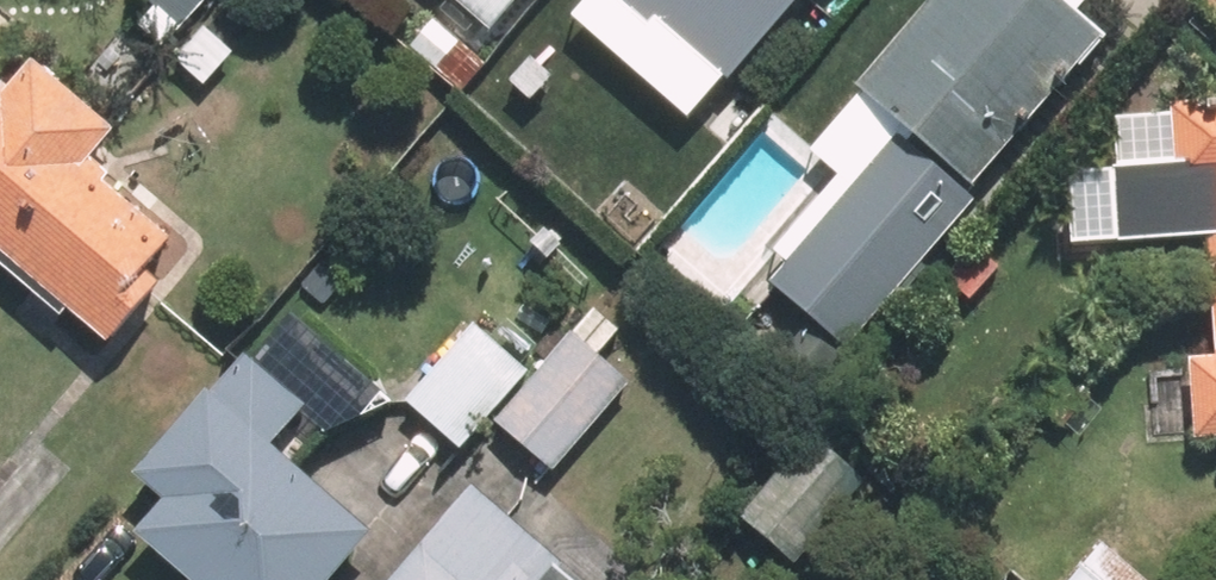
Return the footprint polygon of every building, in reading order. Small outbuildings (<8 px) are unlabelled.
[(163,60),(214,0),(165,0),(134,36),(163,60)] [(485,41),(521,0),(437,0),(485,41)] [(729,88),(805,0),(625,0),(729,88)] [(895,137),(969,200),(1103,44),(1051,0),(933,0),(849,98),(895,137)] [(1215,26),(1215,0),(1198,0),(1193,5),(1215,26)] [(107,355),(195,251),(89,162),(109,138),(28,70),(8,93),(0,87),(0,265),(107,355)] [(1194,448),(1215,447),(1215,119),(1113,126),(1116,170),(1068,173),(1073,254),(1206,246),(1214,375),(1189,377),(1194,448)] [(765,288),(845,356),(975,205),(969,200),(895,137),(765,288)] [(944,287),(969,311),(1002,277),(977,253),(944,287)] [(403,410),(459,458),(529,377),(472,329),(403,410)] [(494,427),(557,480),(631,394),(568,341),(494,427)] [(173,579),(338,579),(369,544),(268,458),(302,418),(236,362),(133,483),(162,507),(130,544),(173,579)] [(739,525),(799,577),(872,492),(812,441),(739,525)] [(468,499),(398,579),(563,579),(468,499)] [(1069,579),(1142,579),(1101,544),(1069,579)]
